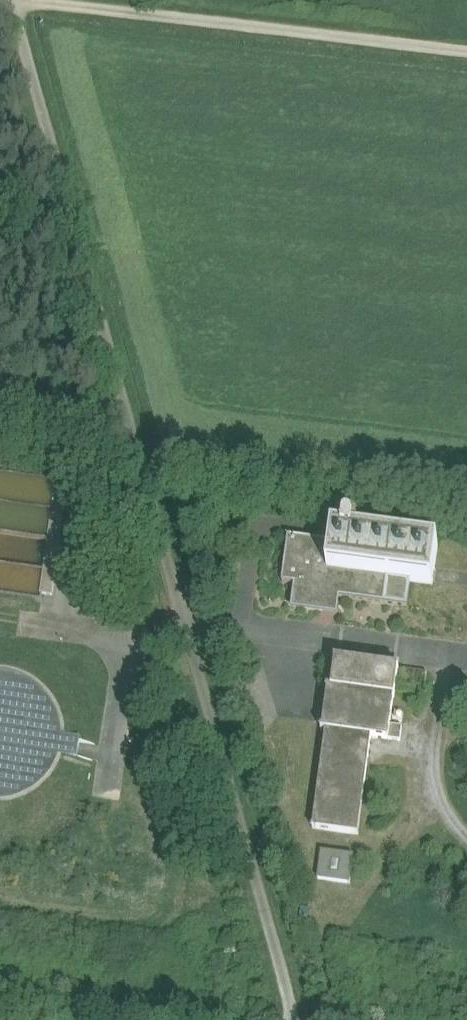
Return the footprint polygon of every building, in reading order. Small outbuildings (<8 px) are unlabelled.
[(438,545),(354,534),(355,529),(354,527),(353,525),(352,524),(350,524),(348,524),(346,525),(345,526),(344,533),(333,531),(331,543),(327,571),(388,579),(410,582),(433,585),(438,545)] [(331,543),(288,538),(282,584),(298,586),(295,607),(325,611),(327,597),(384,604),(388,579),(327,571),(331,543)] [(410,582),(388,579),(384,604),(407,607),(410,582)] [(398,670),(336,662),(332,690),(327,690),(327,691),(329,692),(323,730),(322,730),(322,732),(327,732),(314,830),(332,833),(331,836),(338,837),(338,834),(358,836),(371,738),(388,741),(391,724),(394,699),(398,670)] [(0,677),(0,808),(20,804),(39,795),(53,780),(62,762),(76,764),(79,743),(65,741),(62,721),(52,703),(37,689),(19,679),(0,677)] [(353,857),(322,853),(318,881),(350,885),(353,857)]
